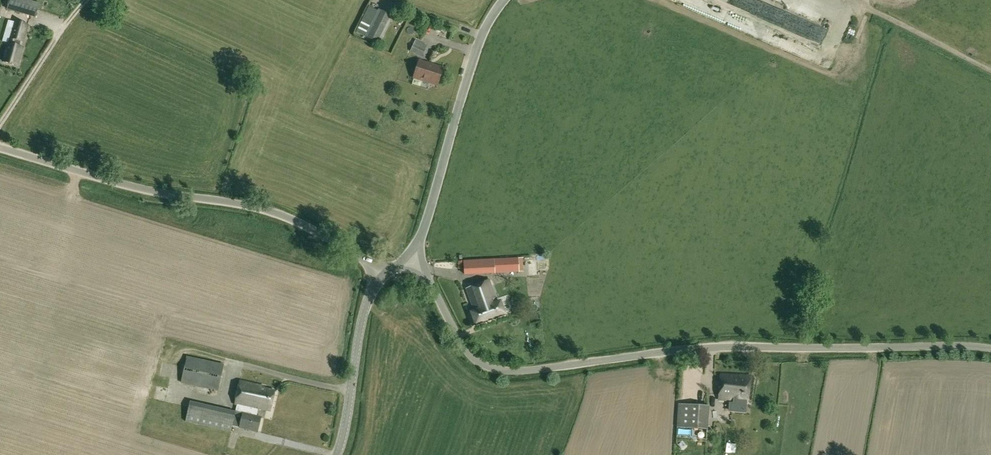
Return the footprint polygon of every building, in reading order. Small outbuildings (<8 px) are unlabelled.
[(40,4),(28,0),(10,0),(7,10),(35,18),(40,4)] [(687,8),(706,11),(708,0),(706,0),(688,0),(687,8)] [(378,10),(378,11),(369,6),(356,32),(365,36),(365,37),(379,44),(393,17),(378,10)] [(14,22),(8,45),(3,62),(18,66),(22,49),(19,48),(21,41),(23,42),(28,25),(14,22)] [(414,44),(410,52),(421,57),(425,49),(414,44)] [(442,68),(419,61),(414,77),(436,85),(442,68)] [(493,260),(463,261),(464,276),(518,272),(518,258),(493,260)] [(489,281),(466,289),(473,311),(470,312),(475,325),(504,315),(500,301),(496,303),(489,281)] [(537,293),(529,292),(528,306),(536,307),(537,293)] [(218,391),(224,364),(186,356),(181,383),(218,391)] [(720,375),(718,400),(733,401),(736,401),(736,404),(732,404),(731,411),(746,412),(747,402),(748,402),(752,376),(720,375)] [(240,380),(234,405),(237,406),(236,412),(257,417),(258,410),(270,412),(275,390),(264,387),(265,385),(240,380)] [(232,426),(236,412),(190,401),(186,421),(231,432),(232,427),(232,426)] [(709,406),(678,404),(676,428),(707,430),(709,406)] [(261,418),(257,417),(236,412),(232,426),(257,432),(261,418)]
